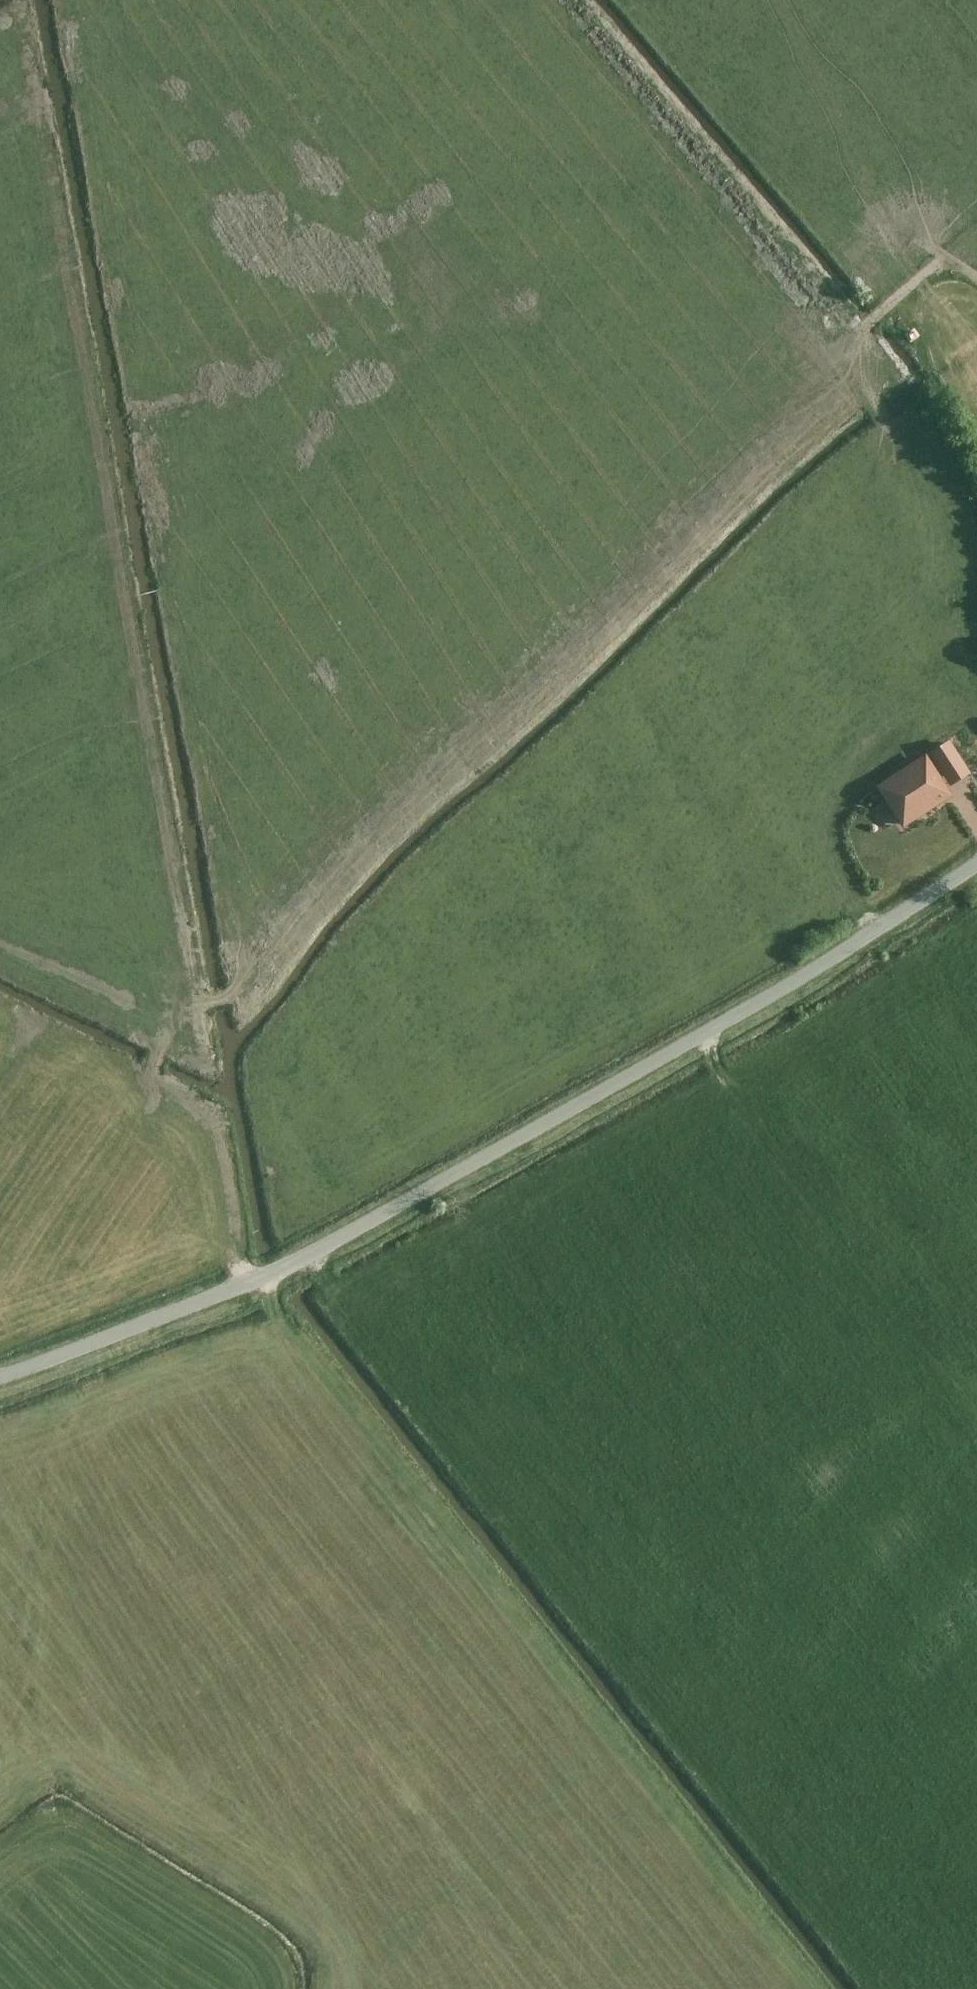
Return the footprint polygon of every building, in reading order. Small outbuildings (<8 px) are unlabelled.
[(950,794),(926,756),(877,786),(902,825),(950,794)]
